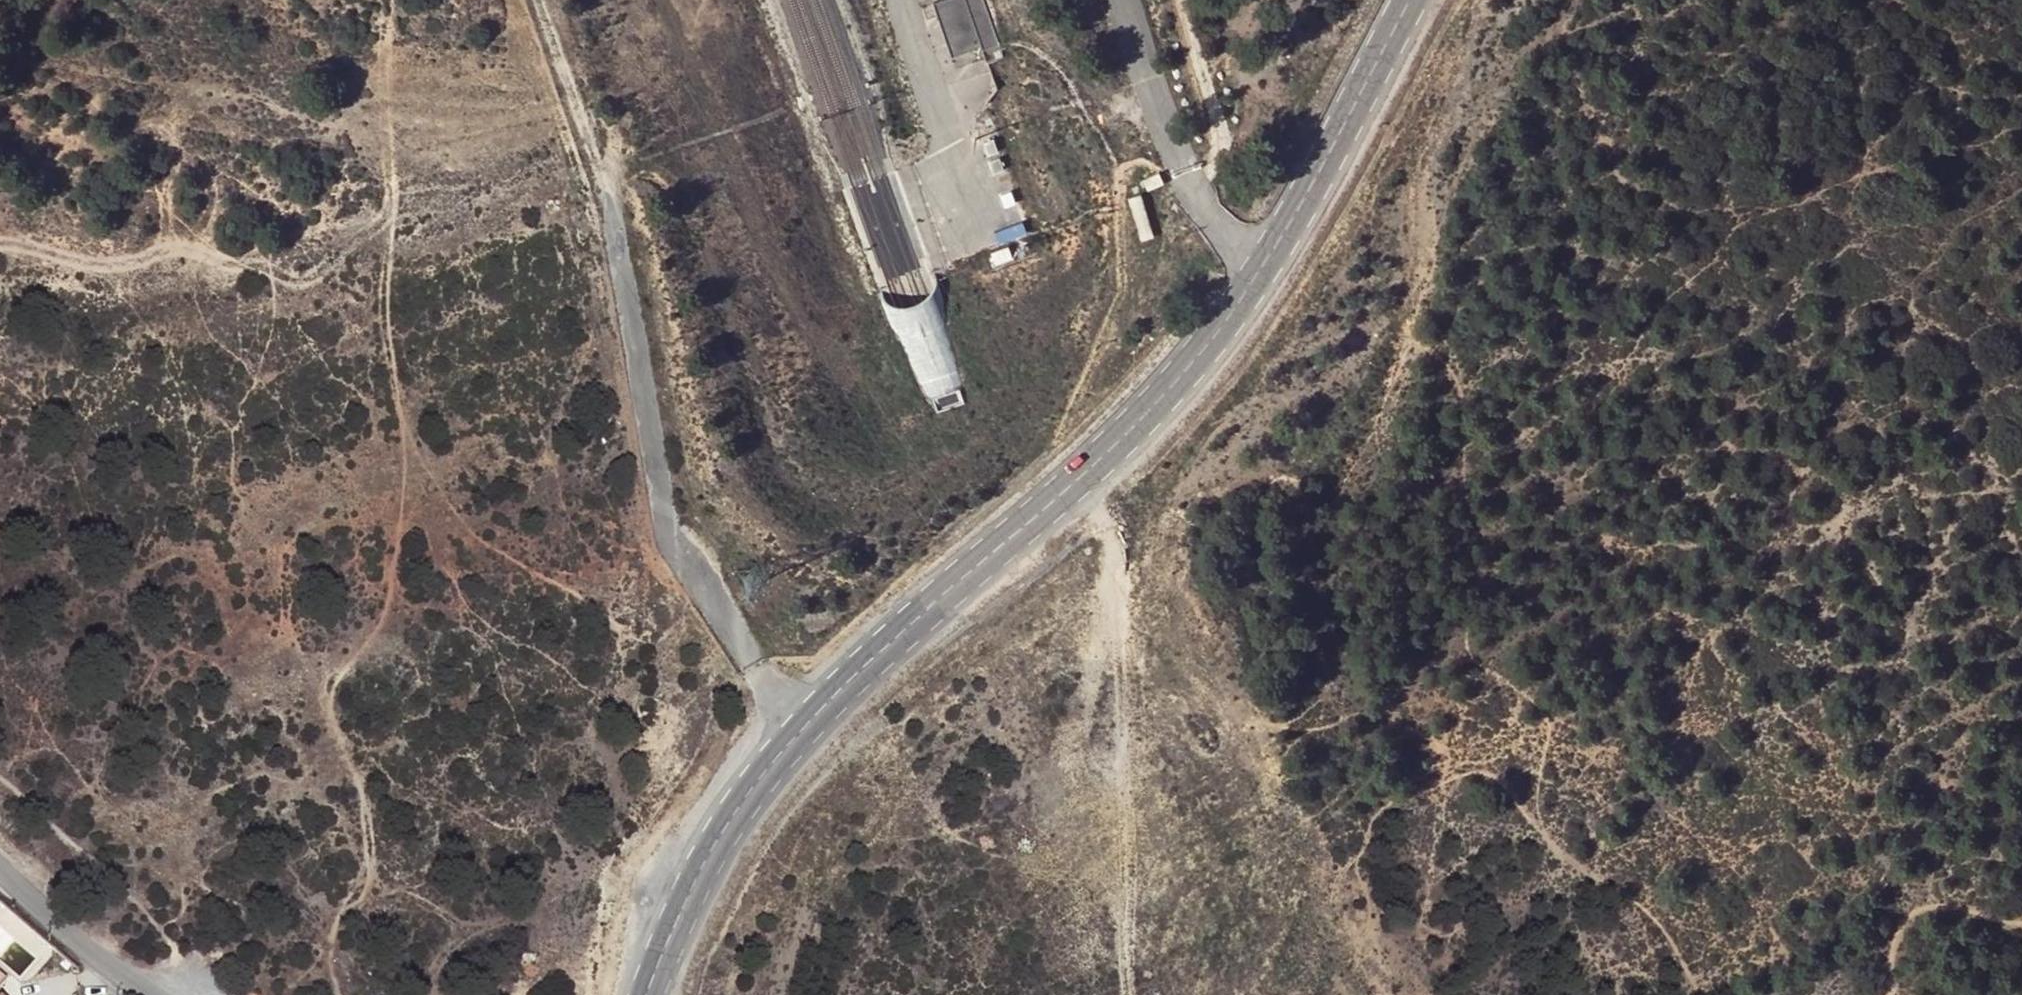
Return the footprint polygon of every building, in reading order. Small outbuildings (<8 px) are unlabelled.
[(950,54),(999,43),(989,0),(938,0),(950,54)] [(1161,186),(1156,175),(1140,182),(1145,193),(1161,186)] [(1141,195),(1129,198),(1141,242),(1155,238),(1141,195)]
